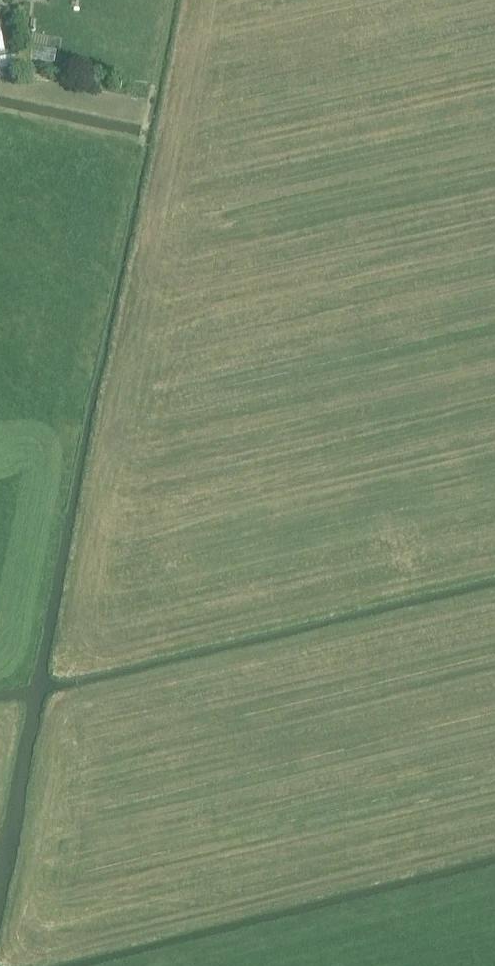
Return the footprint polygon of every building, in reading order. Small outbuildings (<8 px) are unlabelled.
[(19,70),(15,53),(4,55),(0,35),(0,73),(19,70)] [(34,48),(31,62),(55,67),(57,53),(34,48)]
